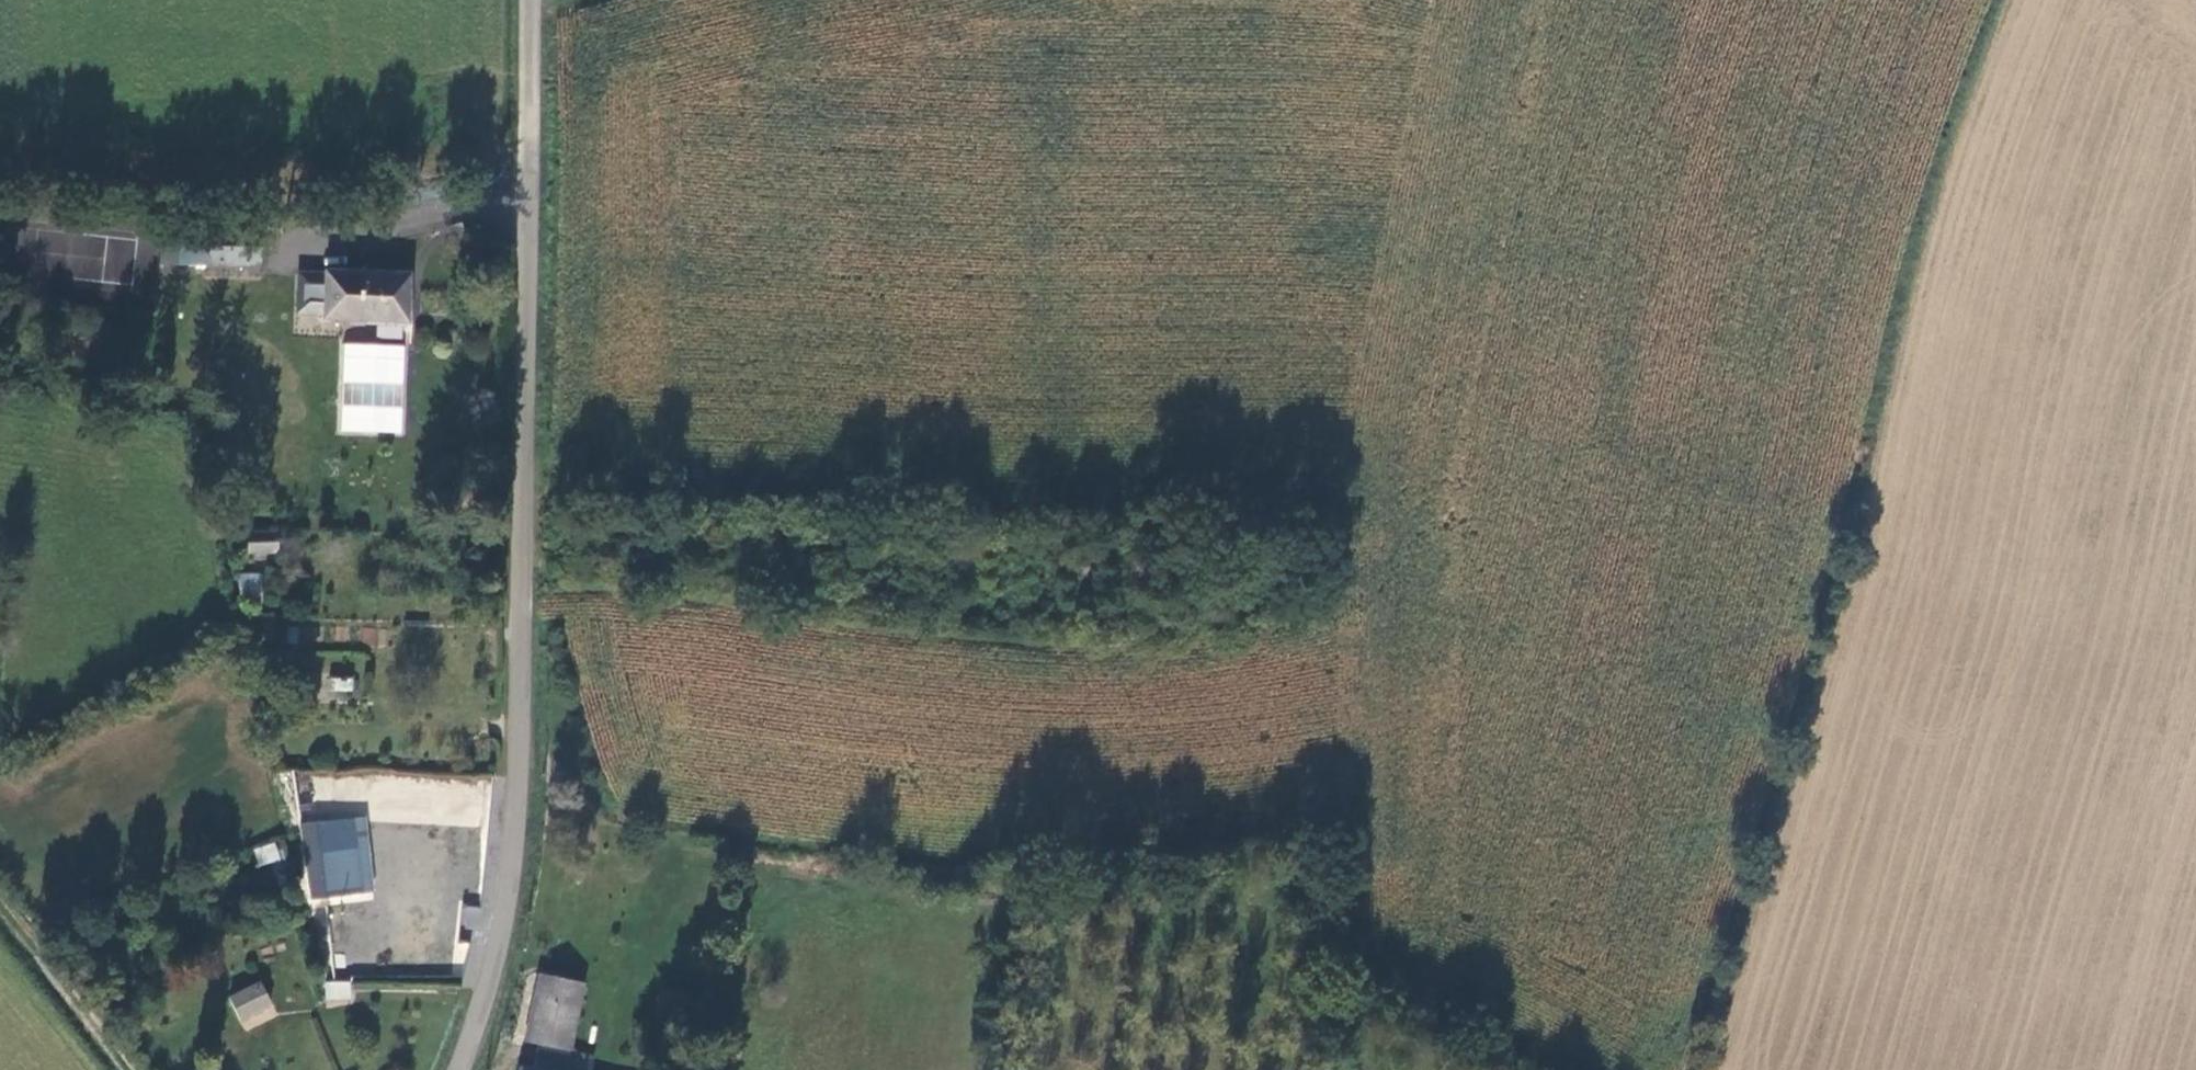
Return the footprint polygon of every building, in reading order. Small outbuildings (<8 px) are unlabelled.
[(407,329),(410,285),(332,280),(328,324),(407,329)] [(277,555),(276,539),(249,540),(250,556),(277,555)] [(264,579),(240,579),(243,592),(253,592),(264,592),(264,579)] [(264,601),(264,592),(253,592),(253,601),(264,601)] [(353,693),(354,678),(325,677),(324,691),(353,693)] [(301,821),(306,899),(373,895),(368,817),(301,821)] [(256,864),(284,859),(280,841),(253,846),(256,864)] [(595,1056),(569,1051),(582,984),(539,974),(525,1042),(538,1045),(533,1069),(592,1069),(595,1056)] [(325,1005),(353,1001),(350,978),(322,983),(325,1005)] [(255,985),(235,995),(248,1017),(267,1007),(255,985)]
